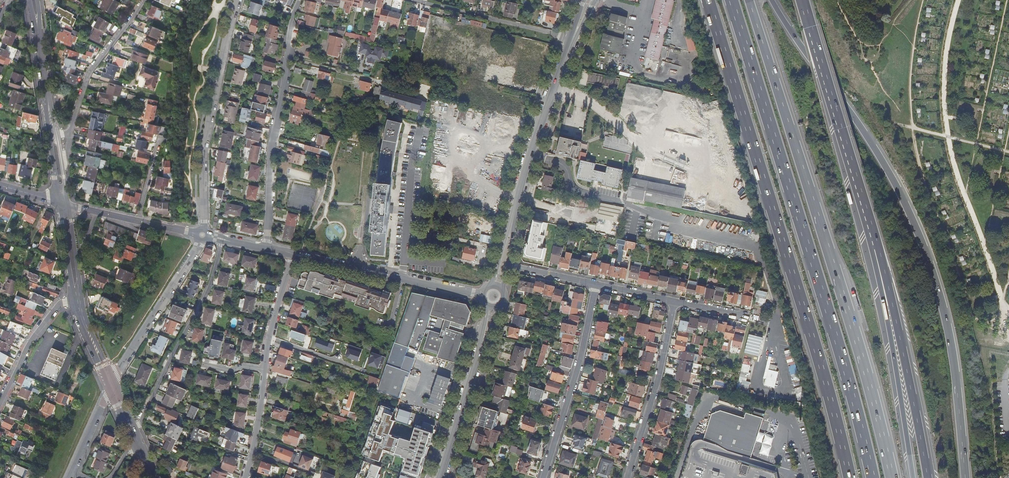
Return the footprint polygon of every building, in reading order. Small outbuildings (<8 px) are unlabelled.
[(113,15),(118,4),(119,2),(115,0),(102,0),(98,7),(113,15)] [(341,1),(340,6),(339,8),(339,9),(346,9),(346,12),(347,13),(351,14),(353,6),(354,0),(342,0),(342,1),(341,1)] [(365,0),(354,0),(353,6),(362,9),(363,6),(365,0)] [(376,0),(365,0),(363,6),(375,9),(377,0),(376,0)] [(385,0),(384,0),(379,0),(377,7),(379,7),(374,25),(370,38),(368,38),(367,41),(374,43),(375,38),(380,20),(383,10),(385,1),(385,0)] [(494,2),(486,0),(483,0),(482,8),(486,9),(487,6),(493,7),(494,2)] [(561,0),(546,0),(545,5),(550,7),(549,11),(559,13),(562,0),(561,0)] [(652,19),(655,20),(645,58),(659,62),(674,3),(673,0),(657,0),(652,19)] [(307,1),(306,9),(305,11),(314,14),(317,3),(307,1)] [(263,5),(252,2),(250,7),(248,13),(259,16),(263,5)] [(515,15),(517,4),(507,2),(504,12),(513,14),(515,15)] [(158,18),(162,9),(153,5),(149,15),(158,18)] [(62,16),(60,21),(73,28),(76,19),(73,17),(74,15),(66,10),(65,10),(58,6),(55,12),(62,16)] [(390,12),(383,10),(380,20),(387,22),(390,12)] [(427,28),(427,26),(430,15),(430,13),(421,11),(420,16),(417,26),(427,28)] [(558,18),(558,14),(548,12),(545,11),(543,21),(554,24),(555,18),(558,18)] [(399,25),(402,15),(393,12),(390,23),(399,25)] [(139,13),(135,19),(145,23),(148,17),(139,13)] [(417,26),(420,16),(410,14),(408,24),(417,27),(417,26)] [(318,28),(320,18),(306,15),(305,19),(308,20),(307,25),(318,28)] [(627,19),(611,15),(606,35),(604,35),(600,50),(620,55),(624,40),(622,39),(627,19)] [(94,20),(91,26),(93,27),(103,32),(105,33),(107,29),(106,29),(110,23),(100,17),(97,22),(94,20)] [(463,18),(462,23),(486,29),(487,25),(466,20),(466,19),(463,18)] [(251,31),(256,33),(258,28),(257,28),(258,21),(254,19),(252,25),(251,25),(250,29),(251,29),(251,31)] [(136,26),(143,29),(145,23),(138,20),(136,26)] [(161,30),(149,24),(148,27),(145,34),(157,39),(161,30)] [(270,24),(266,37),(277,40),(278,36),(277,36),(279,27),(270,24)] [(70,34),(72,29),(73,28),(66,25),(64,30),(61,28),(56,39),(65,41),(64,43),(66,44),(70,34)] [(337,33),(345,35),(346,28),(338,26),(337,33)] [(98,42),(102,34),(103,32),(93,27),(91,31),(92,32),(89,37),(98,42)] [(143,33),(131,27),(129,31),(135,34),(136,33),(143,36),(144,35),(146,36),(142,45),(152,50),(157,39),(145,34),(143,33)] [(1,42),(3,43),(10,46),(16,33),(7,29),(1,42)] [(74,41),(76,36),(70,34),(66,44),(70,46),(72,41),(74,41)] [(693,34),(686,36),(690,51),(697,49),(693,34)] [(330,41),(330,43),(327,54),(338,57),(340,53),(341,53),(342,48),(341,47),(343,39),(330,35),(329,41),(330,41)] [(240,50),(248,52),(252,39),(244,36),(240,50)] [(276,44),(277,40),(266,37),(264,46),(265,47),(263,52),(268,54),(268,52),(272,53),(274,54),(276,50),(277,50),(279,45),(276,44)] [(6,57),(7,53),(8,53),(9,51),(1,47),(3,43),(1,42),(0,42),(0,55),(6,57)] [(372,46),(362,44),(360,52),(367,54),(366,57),(368,58),(367,62),(374,64),(375,59),(381,60),(382,56),(387,58),(389,50),(376,47),(375,51),(371,50),(372,46)] [(75,54),(77,55),(80,56),(81,53),(65,48),(63,52),(68,53),(67,58),(73,59),(75,54)] [(133,50),(130,59),(138,62),(145,64),(148,56),(133,50)] [(242,67),(249,69),(250,69),(251,64),(253,57),(244,55),(243,57),(241,57),(242,56),(236,54),(235,55),(233,61),(243,64),(242,67)] [(9,65),(11,59),(6,57),(0,55),(0,62),(9,65)] [(109,63),(124,67),(126,60),(125,59),(121,58),(113,55),(111,59),(110,59),(109,63)] [(65,66),(77,69),(78,67),(76,66),(78,61),(75,60),(73,59),(67,58),(65,57),(64,62),(66,62),(65,66)] [(109,63),(107,62),(106,68),(107,69),(106,73),(103,72),(101,76),(113,79),(116,72),(118,72),(120,67),(109,63)] [(264,70),(273,72),(275,64),(266,62),(264,70)] [(138,76),(143,78),(144,77),(146,81),(144,81),(142,86),(154,91),(158,81),(156,80),(157,78),(155,77),(157,72),(142,66),(138,76)] [(68,78),(67,81),(75,84),(77,79),(75,78),(77,72),(70,69),(67,77),(68,78)] [(231,83),(241,86),(245,71),(236,69),(231,83)] [(320,69),(319,73),(321,74),(320,78),(329,81),(331,72),(320,69)] [(19,88),(23,74),(13,71),(9,84),(19,88)] [(596,75),(597,72),(590,71),(586,86),(593,88),(594,83),(609,87),(609,89),(612,89),(612,88),(618,89),(621,80),(596,75)] [(255,81),(262,83),(264,77),(257,75),(255,81)] [(306,80),(303,91),(310,93),(313,82),(306,80)] [(360,90),(369,92),(370,89),(371,89),(372,87),(370,87),(371,84),(360,81),(359,85),(361,85),(360,90)] [(118,96),(121,86),(111,83),(108,94),(113,95),(118,96)] [(259,84),(256,94),(269,97),(270,94),(272,95),(273,91),(271,90),(271,87),(259,84)] [(383,88),(379,86),(378,88),(375,87),(373,93),(381,95),(383,88)] [(25,93),(15,90),(9,106),(21,111),(22,105),(21,105),(25,93)] [(320,103),(322,96),(310,93),(303,91),(302,92),(306,94),(306,96),(301,95),(300,97),(307,99),(320,103)] [(111,104),(113,95),(108,94),(107,93),(99,92),(97,100),(111,104)] [(256,95),(254,102),(267,105),(268,103),(269,98),(256,95)] [(230,96),(229,96),(224,122),(234,124),(239,99),(238,98),(230,96)] [(297,102),(296,106),(304,108),(307,99),(300,97),(294,96),(293,101),(297,102)] [(152,124),(156,106),(147,104),(143,122),(145,122),(152,124)] [(295,106),(292,119),(300,121),(302,116),(308,117),(309,115),(312,116),(314,111),(304,108),(296,106),(295,106)] [(240,123),(245,124),(248,109),(243,108),(240,123)] [(35,122),(37,115),(23,111),(22,118),(29,121),(35,122)] [(101,131),(104,113),(93,111),(91,121),(92,122),(91,124),(90,124),(89,129),(101,131)] [(265,124),(267,114),(259,112),(257,120),(260,121),(260,123),(265,124)] [(385,257),(386,247),(386,244),(388,223),(390,213),(390,207),(393,176),(393,173),(396,156),(396,153),(399,137),(400,134),(403,123),(402,124),(389,120),(389,119),(382,151),(379,174),(371,256),(385,257)] [(153,133),(168,136),(170,128),(152,124),(145,122),(145,124),(148,125),(146,132),(153,133)] [(249,139),(259,142),(263,130),(249,127),(246,138),(249,139)] [(238,133),(238,130),(226,128),(221,147),(231,149),(234,135),(237,136),(238,133)] [(98,140),(101,131),(89,129),(87,138),(97,140),(98,140)] [(151,140),(153,133),(146,132),(142,131),(141,138),(151,140)] [(328,147),(330,136),(320,134),(317,144),(324,146),(328,147)] [(96,145),(97,140),(89,138),(88,143),(92,144),(91,150),(95,151),(96,145)] [(581,142),(560,138),(559,142),(557,152),(559,153),(558,155),(574,159),(575,154),(578,155),(581,142)] [(146,141),(137,139),(135,148),(147,151),(147,149),(145,148),(145,146),(146,141)] [(259,142),(249,139),(247,148),(252,149),(249,161),(258,163),(260,154),(261,154),(262,151),(261,151),(262,148),(258,147),(259,142)] [(117,157),(120,145),(101,141),(98,140),(97,140),(96,145),(105,147),(107,147),(111,148),(111,150),(114,151),(113,155),(112,154),(111,156),(117,157)] [(324,150),(320,149),(317,148),(306,145),(304,149),(323,154),(323,155),(329,157),(331,152),(324,150)] [(285,150),(293,152),(302,155),(305,156),(305,153),(297,150),(296,152),(295,151),(296,149),(288,146),(286,146),(285,150)] [(101,153),(88,150),(85,164),(90,166),(92,166),(97,167),(99,160),(101,153)] [(219,162),(226,163),(228,152),(220,150),(217,161),(219,162)] [(136,161),(147,164),(150,154),(138,152),(136,161)] [(291,159),(290,162),(299,165),(302,155),(293,152),(292,156),(289,155),(288,158),(291,159)] [(723,165),(719,153),(712,155),(716,167),(723,165)] [(640,157),(631,155),(627,171),(637,173),(640,157)] [(32,167),(35,167),(37,159),(29,157),(27,165),(32,167)] [(4,170),(8,171),(8,172),(16,173),(17,165),(9,164),(9,160),(6,160),(4,170)] [(106,162),(99,160),(97,167),(98,168),(104,169),(106,162)] [(173,179),(173,173),(169,173),(169,160),(164,160),(164,177),(169,178),(173,179)] [(595,164),(581,161),(577,179),(591,182),(592,180),(595,181),(598,181),(604,183),(603,185),(618,188),(622,170),(607,167),(607,169),(601,167),(595,166),(595,164)] [(226,163),(219,162),(218,167),(217,167),(216,176),(220,177),(219,181),(223,182),(227,164),(226,163)] [(17,163),(16,173),(19,173),(19,175),(29,177),(32,167),(27,165),(17,163)] [(249,179),(258,181),(261,167),(252,165),(251,171),(250,175),(249,179)] [(97,167),(92,166),(89,180),(94,182),(98,168),(97,167)] [(172,197),(173,192),(164,190),(165,186),(167,187),(169,178),(164,177),(159,176),(155,188),(161,190),(160,195),(172,197)] [(542,190),(553,192),(554,189),(550,188),(553,178),(546,176),(542,190)] [(708,194),(636,179),(631,178),(626,201),(704,214),(708,194)] [(86,192),(92,193),(94,182),(84,179),(82,188),(86,189),(86,192)] [(250,186),(247,199),(256,201),(259,188),(250,186)] [(116,199),(121,200),(123,194),(118,192),(119,188),(114,187),(114,188),(113,188),(109,187),(107,195),(117,197),(116,199)] [(224,199),(224,197),(225,191),(212,188),(212,190),(215,191),(214,197),(219,198),(224,199)] [(123,194),(121,200),(123,201),(124,199),(135,203),(134,204),(137,205),(141,193),(137,192),(135,197),(128,195),(130,190),(124,189),(123,194)] [(167,214),(168,202),(162,201),(149,199),(147,209),(158,211),(158,213),(167,214)] [(10,218),(13,209),(15,206),(4,201),(0,211),(0,214),(10,218)] [(601,202),(598,218),(621,222),(624,207),(601,202)] [(13,209),(25,214),(27,206),(16,203),(15,206),(13,209)] [(241,216),(243,207),(228,204),(226,213),(241,216)] [(22,219),(33,224),(36,218),(38,214),(27,209),(25,214),(22,219)] [(41,230),(43,231),(48,223),(52,213),(46,211),(43,216),(41,221),(43,222),(41,228),(42,228),(41,230)] [(286,226),(296,227),(298,216),(289,214),(286,226)] [(106,222),(103,229),(109,231),(112,224),(106,222)] [(242,231),(257,235),(259,226),(244,222),(242,231)] [(481,224),(473,222),(472,229),(466,227),(465,236),(477,239),(479,234),(481,224)] [(546,226),(535,224),(533,237),(543,239),(546,226)] [(293,241),(296,227),(286,226),(283,239),(293,241)] [(135,241),(143,244),(143,242),(150,245),(151,241),(145,239),(146,233),(139,230),(138,234),(135,241)] [(113,247),(117,234),(109,231),(104,244),(113,247)] [(50,245),(42,240),(39,247),(47,251),(50,245)] [(616,264),(621,265),(622,257),(624,250),(626,241),(621,240),(620,244),(618,251),(619,251),(618,257),(616,264)] [(636,243),(626,241),(624,250),(626,251),(627,247),(635,248),(636,243)] [(214,246),(211,245),(210,245),(208,246),(205,257),(203,257),(202,259),(205,259),(204,261),(210,262),(214,246)] [(113,259),(121,262),(123,258),(131,261),(132,259),(135,260),(138,255),(134,253),(135,249),(127,246),(126,249),(124,249),(122,254),(124,254),(123,257),(118,256),(120,251),(116,250),(115,254),(113,259)] [(551,254),(550,262),(560,264),(561,258),(562,252),(563,249),(557,247),(553,247),(553,249),(551,254)] [(463,258),(474,261),(476,250),(465,248),(463,258)] [(539,260),(541,251),(532,249),(530,258),(539,260)] [(237,264),(239,255),(226,252),(224,261),(237,264)] [(571,260),(571,259),(572,253),(567,252),(566,259),(561,258),(560,264),(559,267),(569,269),(571,260)] [(256,268),(258,259),(245,256),(243,265),(256,268)] [(579,268),(583,269),(584,267),(590,268),(590,266),(591,261),(592,258),(582,256),(581,259),(581,261),(579,268)] [(53,262),(44,258),(39,270),(49,274),(53,262)] [(579,268),(581,261),(577,261),(571,259),(571,260),(569,269),(579,271),(579,268)] [(610,265),(608,275),(610,276),(615,277),(614,280),(617,280),(618,277),(620,270),(620,268),(614,267),(614,265),(613,265),(614,260),(613,260),(611,260),(610,265)] [(608,275),(610,265),(601,263),(600,267),(600,268),(599,273),(608,275)] [(600,268),(600,267),(592,265),(590,273),(598,275),(599,273),(600,268)] [(620,270),(618,277),(625,279),(627,270),(628,266),(624,265),(623,268),(620,267),(620,268),(620,270)] [(639,276),(640,271),(641,267),(634,265),(634,267),(631,266),(630,270),(628,280),(633,281),(633,278),(638,279),(639,276)] [(648,279),(647,284),(657,286),(658,284),(658,281),(659,276),(660,272),(653,271),(653,267),(651,266),(650,273),(648,279)] [(115,279),(122,282),(122,281),(127,283),(131,274),(119,269),(115,279)] [(336,293),(343,296),(350,298),(350,300),(357,302),(356,305),(370,310),(371,307),(379,311),(385,313),(391,300),(389,299),(392,292),(384,290),(383,293),(376,290),(376,292),(369,289),(369,288),(348,281),(341,279),(340,280),(337,280),(333,279),(334,276),(326,273),(326,275),(320,273),(311,271),(310,275),(306,273),(303,275),(303,278),(302,279),(301,279),(298,287),(313,292),(313,290),(320,292),(320,293),(334,298),(336,293)] [(650,273),(640,271),(639,276),(638,279),(637,284),(642,285),(643,283),(647,284),(648,279),(650,273)] [(38,276),(29,272),(27,276),(30,278),(29,281),(37,283),(38,279),(36,279),(38,276)] [(231,274),(221,272),(218,285),(228,287),(231,274)] [(669,278),(663,277),(660,276),(659,276),(658,281),(658,284),(667,286),(668,281),(669,278)] [(106,279),(102,277),(101,279),(96,277),(95,279),(92,285),(102,289),(106,279)] [(245,289),(254,291),(255,285),(256,282),(258,282),(258,280),(248,278),(245,289)] [(668,281),(667,286),(666,290),(667,290),(672,291),(676,292),(676,291),(678,285),(679,280),(669,278),(668,281)] [(681,290),(686,291),(687,286),(688,284),(688,281),(688,280),(679,278),(679,279),(679,280),(678,285),(676,291),(681,292),(681,290)] [(17,282),(8,279),(5,288),(3,287),(1,292),(12,296),(17,282)] [(348,281),(369,288),(370,286),(348,279),(348,281)] [(745,283),(745,282),(743,293),(741,304),(750,306),(752,297),(747,296),(748,292),(748,293),(749,288),(751,280),(746,279),(745,283)] [(200,283),(193,280),(191,285),(189,290),(187,296),(194,298),(199,289),(198,288),(200,283)] [(535,284),(522,282),(522,283),(520,283),(518,290),(523,291),(533,293),(533,291),(535,284)] [(545,284),(535,282),(535,283),(535,284),(533,291),(543,293),(544,288),(545,285),(545,284)] [(697,286),(688,284),(687,286),(686,291),(686,293),(695,295),(695,292),(697,286)] [(41,291),(57,297),(58,292),(39,285),(38,288),(38,289),(42,290),(41,291)] [(543,295),(553,297),(554,289),(555,287),(545,285),(544,288),(543,293),(543,295)] [(697,285),(697,286),(695,292),(700,293),(700,295),(704,296),(706,287),(697,285)] [(704,297),(714,299),(714,295),(716,287),(707,285),(706,285),(706,287),(704,296),(704,297)] [(714,295),(714,299),(714,300),(722,302),(723,296),(725,288),(716,286),(716,287),(714,295)] [(554,289),(553,297),(552,300),(553,300),(562,302),(564,293),(564,291),(554,289)] [(759,302),(766,303),(768,291),(757,289),(756,296),(760,297),(759,302)] [(217,291),(216,290),(213,303),(222,305),(225,293),(217,291)] [(568,314),(569,314),(572,300),(574,293),(574,292),(570,291),(568,299),(569,299),(568,302),(567,302),(566,302),(565,302),(562,302),(561,303),(560,309),(564,310),(563,313),(568,314)] [(738,294),(729,292),(727,300),(731,301),(731,302),(737,303),(738,294)] [(44,297),(34,293),(30,302),(34,303),(37,304),(40,306),(44,297)] [(419,318),(427,296),(413,293),(402,323),(416,327),(419,318)] [(572,300),(569,314),(570,315),(576,316),(578,309),(581,310),(583,295),(574,293),(572,300)] [(15,295),(14,300),(13,301),(20,304),(22,301),(26,303),(25,306),(29,308),(37,312),(37,310),(35,309),(32,308),(34,303),(30,302),(15,295)] [(608,310),(610,304),(610,302),(611,297),(605,295),(601,298),(600,301),(598,309),(608,311),(608,310)] [(247,296),(246,300),(244,308),(243,311),(253,313),(256,298),(247,296)] [(433,307),(436,298),(431,297),(427,296),(419,318),(424,320),(429,322),(431,315),(433,307)] [(441,299),(436,298),(433,307),(431,315),(439,318),(446,320),(441,334),(430,331),(424,350),(439,355),(438,358),(447,361),(455,363),(464,334),(462,333),(465,326),(467,327),(467,324),(471,312),(467,305),(445,300),(441,299)] [(307,303),(295,299),(294,305),(292,304),(291,307),(293,307),(290,314),(299,317),(303,306),(305,307),(307,303)] [(108,312),(108,311),(114,313),(115,310),(118,312),(119,309),(117,307),(118,305),(113,302),(112,305),(108,303),(107,306),(105,305),(102,310),(108,312)] [(517,303),(514,315),(523,317),(526,305),(517,303)] [(620,304),(620,306),(618,312),(618,313),(628,316),(630,306),(620,303),(620,304)] [(655,303),(653,310),(656,311),(654,317),(663,319),(664,312),(659,311),(659,309),(658,308),(659,304),(655,303)] [(37,312),(29,308),(25,306),(18,304),(16,308),(24,311),(22,318),(16,316),(14,321),(23,324),(24,322),(31,325),(33,319),(31,319),(33,313),(34,314),(35,315),(41,317),(42,316),(43,314),(37,312)] [(608,310),(608,311),(608,314),(617,316),(618,313),(618,312),(620,306),(610,304),(608,310)] [(630,306),(628,316),(636,317),(636,315),(639,316),(640,312),(641,308),(638,307),(638,305),(634,304),(634,306),(630,306)] [(10,310),(0,306),(0,312),(9,315),(10,310)] [(194,310),(188,308),(186,311),(175,306),(170,317),(182,322),(181,324),(185,326),(194,310)] [(215,310),(206,308),(203,323),(212,325),(215,310)] [(94,311),(91,316),(99,320),(100,317),(107,321),(109,317),(102,313),(101,314),(94,311)] [(527,318),(523,317),(521,317),(514,315),(511,327),(512,327),(524,330),(527,318)] [(563,323),(577,326),(579,316),(576,316),(570,315),(569,318),(567,317),(567,319),(563,319),(562,323),(563,323)] [(299,320),(289,317),(287,324),(296,329),(299,320)] [(707,320),(707,319),(700,317),(698,326),(707,328),(709,321),(707,320)] [(689,318),(688,322),(686,332),(689,333),(691,333),(693,334),(693,332),(692,331),(691,331),(691,330),(693,330),(693,328),(697,329),(699,323),(699,320),(689,318)] [(178,323),(168,319),(163,331),(173,335),(178,323)] [(252,336),(255,321),(246,319),(244,326),(238,325),(236,332),(252,336)] [(709,319),(709,321),(707,328),(707,329),(716,331),(717,323),(718,321),(709,319)] [(681,320),(678,331),(679,331),(686,332),(688,322),(681,320)] [(596,330),(606,333),(608,323),(606,322),(604,322),(599,321),(596,330)] [(18,336),(23,326),(12,322),(8,332),(16,335),(18,336)] [(727,325),(727,323),(724,322),(723,323),(719,322),(718,327),(718,331),(725,332),(726,331),(727,325)] [(416,327),(402,323),(398,334),(412,339),(416,327)] [(576,331),(577,326),(563,323),(562,328),(561,332),(564,333),(575,335),(576,331)] [(645,336),(644,340),(648,341),(649,342),(653,343),(655,333),(649,331),(649,330),(650,326),(638,323),(636,328),(635,334),(645,336)] [(661,324),(654,323),(654,325),(650,324),(650,326),(649,330),(660,332),(662,324),(661,324)] [(732,327),(727,326),(726,331),(725,332),(725,334),(724,337),(724,338),(733,340),(734,336),(734,335),(735,331),(735,330),(732,329),(732,327)] [(741,348),(742,344),(743,341),(746,330),(746,328),(736,326),(736,327),(736,328),(735,330),(735,331),(734,335),(734,336),(733,340),(733,341),(732,346),(741,349),(741,348)] [(525,330),(509,327),(508,331),(509,331),(508,335),(525,339),(527,331),(525,330)] [(201,343),(204,330),(195,328),(192,341),(201,343)] [(16,335),(8,332),(5,330),(0,339),(0,341),(10,345),(11,342),(12,342),(16,335)] [(292,330),(290,337),(304,342),(306,335),(301,333),(292,330)] [(604,340),(606,333),(596,330),(594,340),(600,341),(608,343),(608,341),(604,340)] [(689,333),(686,332),(679,331),(678,334),(677,340),(687,342),(688,338),(689,333)] [(573,345),(575,335),(564,333),(562,342),(563,343),(573,345)] [(398,334),(394,343),(409,347),(412,339),(398,334)] [(756,335),(749,334),(745,352),(759,355),(763,337),(756,335)] [(168,339),(161,335),(156,346),(154,344),(151,350),(162,354),(168,339)] [(220,357),(224,337),(214,335),(211,346),(209,345),(206,348),(204,354),(210,355),(210,357),(215,358),(215,356),(220,357)] [(318,339),(315,346),(332,352),(334,345),(318,339)] [(680,351),(685,352),(686,344),(687,342),(677,340),(675,349),(676,350),(680,351)] [(728,347),(726,346),(722,345),(722,350),(731,352),(731,349),(733,341),(733,340),(730,340),(729,344),(729,345),(728,347)] [(10,345),(0,341),(0,352),(5,355),(10,345)] [(243,352),(252,354),(254,343),(245,341),(243,352)] [(658,344),(653,343),(649,342),(648,341),(646,351),(647,352),(651,352),(651,351),(656,352),(658,344)] [(387,364),(388,365),(401,370),(406,355),(409,347),(394,343),(387,364)] [(573,345),(563,343),(562,347),(564,348),(563,352),(569,353),(572,354),(573,350),(572,349),(573,345)] [(233,350),(234,346),(226,344),(223,358),(234,360),(236,351),(233,350)] [(541,353),(537,365),(542,366),(543,363),(543,361),(545,354),(545,353),(546,353),(548,346),(543,345),(542,347),(541,350),(541,353)] [(513,355),(514,355),(523,358),(524,355),(526,349),(516,347),(513,355)] [(67,355),(52,348),(40,375),(55,381),(67,355)] [(281,348),(279,354),(291,358),(293,352),(281,348)] [(361,352),(349,348),(347,354),(348,358),(358,361),(361,352)] [(607,360),(609,354),(598,351),(592,350),(591,357),(607,360)] [(190,364),(192,353),(183,351),(181,362),(190,364)] [(647,352),(646,351),(645,351),(642,361),(652,363),(654,353),(651,352),(647,352)] [(688,352),(685,352),(680,351),(678,360),(681,360),(682,361),(693,363),(695,354),(688,352)] [(8,357),(5,355),(0,352),(0,364),(3,366),(8,357)] [(372,352),(370,358),(370,359),(368,365),(378,368),(380,363),(383,365),(386,357),(372,352)] [(317,358),(303,353),(302,355),(300,359),(311,362),(312,359),(316,360),(317,358)] [(416,359),(406,355),(401,370),(410,373),(416,359)] [(520,370),(523,358),(514,355),(510,367),(520,370)] [(276,366),(285,369),(288,358),(279,356),(276,366)] [(559,369),(547,365),(546,369),(549,370),(553,371),(564,374),(569,376),(569,374),(570,372),(569,372),(570,368),(571,369),(573,361),(574,359),(571,358),(564,356),(564,358),(562,365),(561,366),(560,365),(559,369)] [(748,381),(751,359),(744,358),(741,379),(743,379),(742,387),(750,388),(751,381),(748,381)] [(656,364),(652,363),(642,361),(641,361),(640,369),(646,371),(647,370),(649,370),(650,366),(655,367),(656,364)] [(693,363),(682,361),(681,366),(679,365),(678,370),(691,373),(693,363)] [(144,364),(136,381),(146,385),(153,369),(144,364)] [(776,387),(779,371),(769,369),(770,364),(767,364),(764,378),(766,378),(764,385),(776,387)] [(401,370),(388,365),(379,390),(400,398),(403,391),(408,377),(409,377),(410,373),(401,370)] [(295,373),(274,366),(273,370),(277,371),(276,373),(284,376),(290,378),(292,374),(295,375),(295,373)] [(184,369),(175,367),(172,380),(181,382),(184,369)] [(596,368),(593,380),(599,382),(603,383),(607,371),(596,368)] [(691,373),(678,370),(677,376),(679,376),(678,381),(688,383),(691,373)] [(509,372),(506,371),(502,384),(510,387),(512,387),(516,374),(509,372)] [(553,371),(550,379),(555,381),(559,382),(561,383),(563,377),(564,374),(553,371)] [(29,378),(21,374),(18,382),(22,384),(21,387),(27,390),(30,383),(27,382),(29,378)] [(210,387),(212,378),(199,375),(197,384),(210,387)] [(241,388),(250,390),(251,383),(253,383),(254,377),(243,375),(241,388)] [(450,379),(438,375),(430,400),(442,404),(443,401),(444,398),(448,386),(449,382),(450,379)] [(379,379),(370,376),(370,377),(373,378),(371,385),(376,387),(379,379)] [(283,379),(275,377),(273,383),(281,386),(282,382),(284,383),(285,380),(283,379)] [(229,391),(231,382),(218,379),(216,388),(229,391)] [(555,381),(550,379),(549,379),(546,389),(558,392),(560,385),(558,384),(559,382),(555,381)] [(593,380),(589,379),(587,385),(586,385),(585,387),(584,386),(583,391),(595,395),(598,384),(598,382),(593,380)] [(496,382),(492,396),(493,396),(495,396),(504,399),(507,390),(515,393),(516,389),(512,387),(510,387),(502,384),(496,382)] [(187,390),(173,383),(168,394),(181,400),(182,401),(187,390)] [(332,385),(330,384),(329,385),(324,383),(323,387),(327,388),(327,390),(332,392),(331,393),(335,394),(337,388),(332,386),(332,385)] [(642,397),(645,386),(639,385),(633,383),(632,384),(629,393),(642,397)] [(530,386),(529,390),(532,390),(530,395),(528,394),(526,398),(537,401),(539,402),(540,399),(538,398),(537,398),(534,399),(535,397),(535,396),(537,397),(538,395),(539,393),(542,394),(543,390),(540,389),(533,387),(530,386)] [(690,388),(683,386),(680,394),(687,396),(688,393),(690,388)] [(27,390),(21,387),(18,396),(27,400),(30,392),(27,390)] [(691,394),(688,404),(689,404),(693,406),(698,390),(693,388),(693,389),(691,394)] [(350,412),(356,392),(352,391),(349,400),(345,399),(343,403),(347,405),(347,407),(345,407),(344,410),(343,410),(341,416),(345,417),(345,415),(351,416),(350,417),(353,418),(352,419),(359,422),(360,416),(357,415),(358,415),(350,412)] [(54,402),(64,406),(64,405),(67,397),(68,397),(58,393),(56,399),(54,402)] [(181,400),(168,394),(166,398),(165,397),(162,403),(172,408),(175,402),(179,404),(181,400)] [(676,400),(683,402),(684,400),(676,398),(677,396),(669,394),(667,398),(676,400)] [(247,408),(249,396),(240,395),(238,406),(247,408)] [(507,409),(510,401),(504,399),(495,396),(493,402),(498,403),(496,411),(498,411),(506,414),(506,413),(515,416),(516,412),(507,409)] [(641,399),(632,396),(629,405),(638,408),(641,399)] [(664,398),(660,409),(662,409),(669,411),(670,408),(673,409),(675,402),(664,398)] [(603,420),(605,414),(606,412),(609,403),(601,401),(599,407),(596,418),(599,418),(603,420)] [(43,415),(42,417),(48,420),(54,405),(46,402),(42,412),(44,413),(43,415)] [(551,417),(554,407),(544,403),(542,408),(541,408),(541,410),(542,410),(541,414),(551,417)] [(24,409),(14,405),(9,417),(15,419),(19,421),(21,417),(24,409)] [(178,415),(162,407),(162,408),(156,405),(154,409),(161,411),(162,412),(166,414),(164,417),(168,419),(167,421),(173,423),(174,424),(178,415)] [(199,409),(192,406),(187,416),(194,419),(199,409)] [(420,476),(419,476),(420,473),(421,473),(423,466),(422,466),(424,458),(425,458),(426,456),(427,456),(429,448),(430,443),(431,440),(429,439),(431,433),(415,428),(413,435),(414,436),(414,439),(411,438),(410,441),(390,435),(395,421),(391,420),(394,414),(394,413),(390,412),(391,409),(382,406),(378,416),(377,415),(372,429),(373,430),(371,437),(369,437),(365,451),(366,451),(364,456),(366,457),(377,461),(379,461),(380,457),(382,457),(384,451),(408,459),(406,466),(406,468),(403,467),(401,474),(404,475),(403,477),(420,477),(420,476)] [(496,411),(481,406),(480,409),(478,415),(476,424),(485,427),(486,427),(487,428),(494,430),(495,426),(497,427),(500,415),(498,415),(499,412),(498,411),(496,411)] [(280,408),(275,407),(274,410),(275,411),(274,413),(272,413),(271,417),(285,422),(287,417),(286,417),(288,411),(280,408)] [(623,411),(622,415),(622,416),(627,417),(628,413),(639,417),(640,413),(637,411),(624,407),(623,411)] [(662,409),(658,421),(662,422),(669,424),(672,415),(672,412),(669,411),(662,409)] [(327,413),(321,411),(320,410),(317,420),(325,423),(328,419),(328,417),(326,416),(327,413)] [(243,433),(244,425),(245,422),(246,414),(237,412),(236,420),(234,419),(233,426),(237,427),(236,431),(243,433)] [(691,446),(690,451),(686,462),(682,475),(686,477),(691,477),(776,477),(774,473),(747,464),(748,460),(749,458),(762,418),(760,417),(761,416),(752,413),(751,417),(745,415),(743,420),(718,412),(710,416),(701,441),(699,449),(695,447),(691,446)] [(584,429),(587,418),(575,414),(575,415),(575,417),(572,425),(572,426),(584,429)] [(600,429),(598,438),(607,441),(609,437),(609,436),(611,429),(613,423),(615,417),(605,414),(603,420),(600,429)] [(347,419),(335,415),(334,418),(334,420),(338,421),(336,426),(344,428),(347,419)] [(15,419),(9,417),(7,416),(2,426),(10,429),(12,426),(14,422),(15,419)] [(426,418),(420,416),(417,425),(421,426),(421,428),(429,430),(430,427),(431,427),(433,421),(425,419),(426,418)] [(537,420),(526,416),(524,421),(522,428),(529,430),(528,431),(530,432),(530,430),(534,432),(535,431),(536,429),(536,428),(534,428),(533,427),(533,426),(535,426),(537,421),(537,420)] [(597,424),(593,439),(597,440),(598,438),(600,429),(603,420),(599,418),(597,424)] [(667,432),(668,429),(669,424),(662,422),(658,421),(656,428),(655,428),(653,433),(667,437),(668,432),(667,432)] [(174,424),(173,423),(167,435),(178,440),(184,428),(174,424)] [(14,430),(13,433),(19,436),(23,428),(22,427),(20,427),(18,431),(14,430)] [(225,439),(229,440),(234,442),(236,436),(238,436),(239,437),(241,435),(242,435),(243,433),(236,431),(232,429),(227,427),(225,431),(228,432),(225,439)] [(208,437),(210,433),(202,430),(199,429),(195,428),(194,431),(201,434),(200,437),(204,438),(205,436),(208,437)] [(470,449),(480,452),(482,448),(483,445),(492,448),(495,439),(498,431),(494,430),(487,428),(485,435),(483,434),(476,432),(475,435),(472,443),(470,449)] [(13,433),(5,430),(4,433),(13,437),(15,439),(14,441),(16,442),(19,436),(13,433)] [(285,439),(297,443),(298,443),(301,433),(292,430),(290,434),(286,433),(284,439),(285,439)] [(576,440),(575,442),(574,447),(584,450),(585,444),(584,442),(586,437),(575,433),(574,437),(574,439),(576,440)] [(105,434),(101,443),(111,447),(114,438),(105,434)] [(667,449),(670,438),(655,434),(652,445),(667,449)] [(168,441),(164,449),(177,455),(180,449),(176,448),(175,449),(173,448),(177,440),(166,435),(164,439),(168,441)] [(32,452),(36,443),(27,439),(19,436),(16,442),(14,447),(11,446),(11,449),(12,451),(15,453),(16,450),(19,451),(18,454),(20,455),(19,456),(24,458),(27,450),(32,452)] [(234,451),(237,443),(235,443),(234,442),(229,440),(226,448),(234,451)] [(541,443),(532,440),(528,453),(537,456),(541,443)] [(624,447),(611,442),(609,447),(611,447),(610,450),(609,453),(608,454),(616,457),(618,458),(620,453),(621,451),(622,451),(624,447)] [(644,444),(643,449),(648,451),(645,460),(644,460),(643,464),(650,466),(651,462),(652,460),(653,460),(654,456),(661,459),(663,453),(654,451),(654,452),(652,452),(654,446),(652,445),(644,443),(644,444)] [(511,447),(510,452),(519,454),(520,452),(516,451),(517,448),(512,446),(511,447)] [(293,453),(278,447),(274,456),(290,462),(293,453)] [(100,450),(98,454),(98,455),(96,458),(98,459),(106,463),(110,454),(100,450)] [(577,456),(564,451),(561,460),(562,461),(562,464),(573,467),(577,456)] [(314,460),(304,456),(299,467),(309,470),(314,460)] [(221,469),(232,473),(233,469),(234,466),(237,459),(231,457),(230,459),(225,457),(221,469)] [(377,461),(366,457),(365,462),(366,462),(374,465),(375,465),(377,461)] [(475,458),(473,465),(479,467),(476,477),(479,477),(485,477),(489,463),(475,458)] [(531,461),(521,458),(520,464),(517,472),(527,475),(528,471),(529,471),(530,465),(531,461)] [(602,458),(600,462),(596,474),(607,477),(608,477),(609,475),(611,469),(613,462),(602,458)] [(103,472),(107,463),(106,463),(98,459),(94,468),(103,472)] [(188,473),(192,464),(181,459),(178,468),(183,470),(188,473)] [(259,472),(269,475),(269,474),(272,475),(273,472),(276,473),(278,467),(262,462),(259,472)] [(380,475),(378,474),(381,467),(375,465),(374,465),(366,462),(363,469),(362,469),(360,474),(358,473),(356,477),(358,477),(378,477),(380,475)] [(166,464),(162,466),(166,474),(170,473),(166,464)] [(652,477),(653,477),(654,476),(655,472),(656,468),(650,466),(643,464),(642,467),(640,474),(641,475),(643,475),(645,476),(652,477)] [(15,469),(13,475),(20,477),(22,473),(24,469),(16,465),(15,469)] [(297,470),(289,468),(285,477),(294,477),(297,470)] [(229,476),(215,470),(212,476),(211,477),(228,477),(229,476)]
